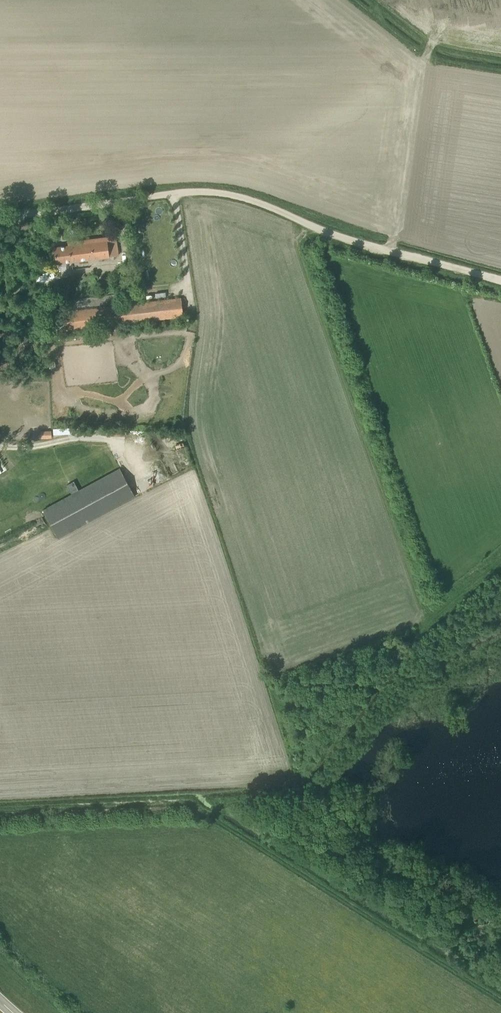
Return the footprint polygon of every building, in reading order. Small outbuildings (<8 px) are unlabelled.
[(78,248),(79,260),(119,255),(116,236),(80,241),(81,247),(78,248)] [(81,247),(80,241),(68,242),(68,245),(54,247),(56,263),(79,260),(78,248),(81,247)] [(181,296),(63,311),(66,331),(183,316),(181,296)] [(58,537),(135,496),(119,467),(78,489),(74,480),(67,484),(71,493),(42,508),(58,537)]
